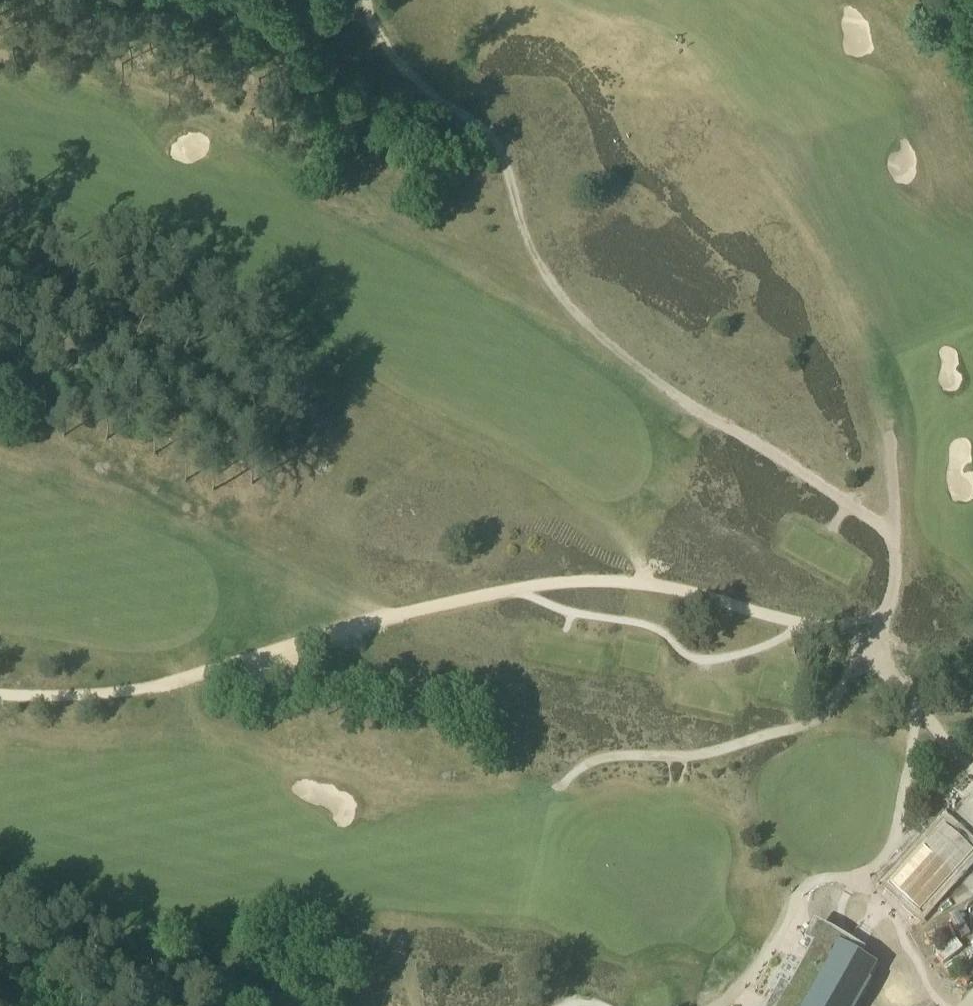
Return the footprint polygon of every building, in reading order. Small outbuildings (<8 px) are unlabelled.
[(936,836),(890,887),(913,907),(945,871),(952,877),(972,854),(972,853),(944,827),(936,836)] [(821,930),(777,1005),(855,1005),(877,971),(821,930)]
